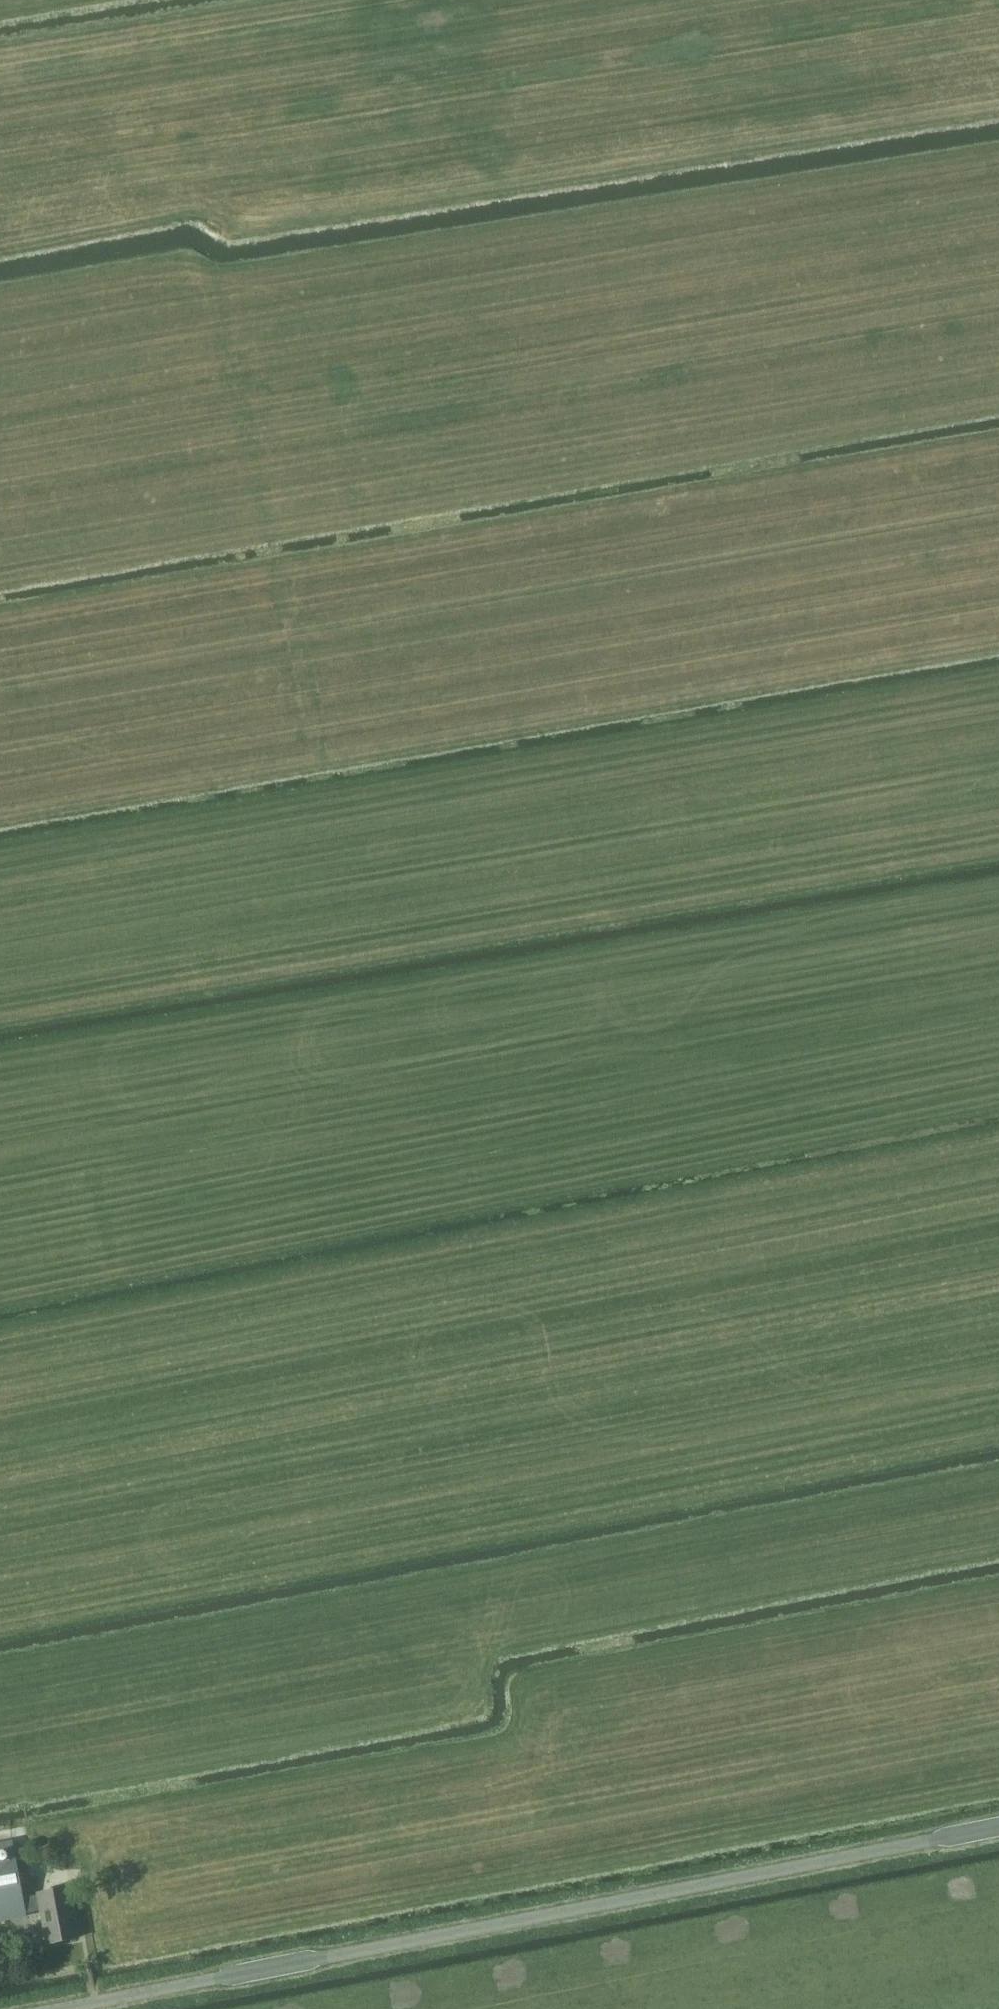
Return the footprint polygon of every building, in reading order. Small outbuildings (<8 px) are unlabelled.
[(79,1937),(69,1888),(37,1894),(37,1896),(23,1898),(18,1868),(27,1867),(24,1851),(15,1853),(13,1842),(0,1844),(0,1921),(28,1915),(28,1912),(42,1910),(48,1943),(79,1937)]
